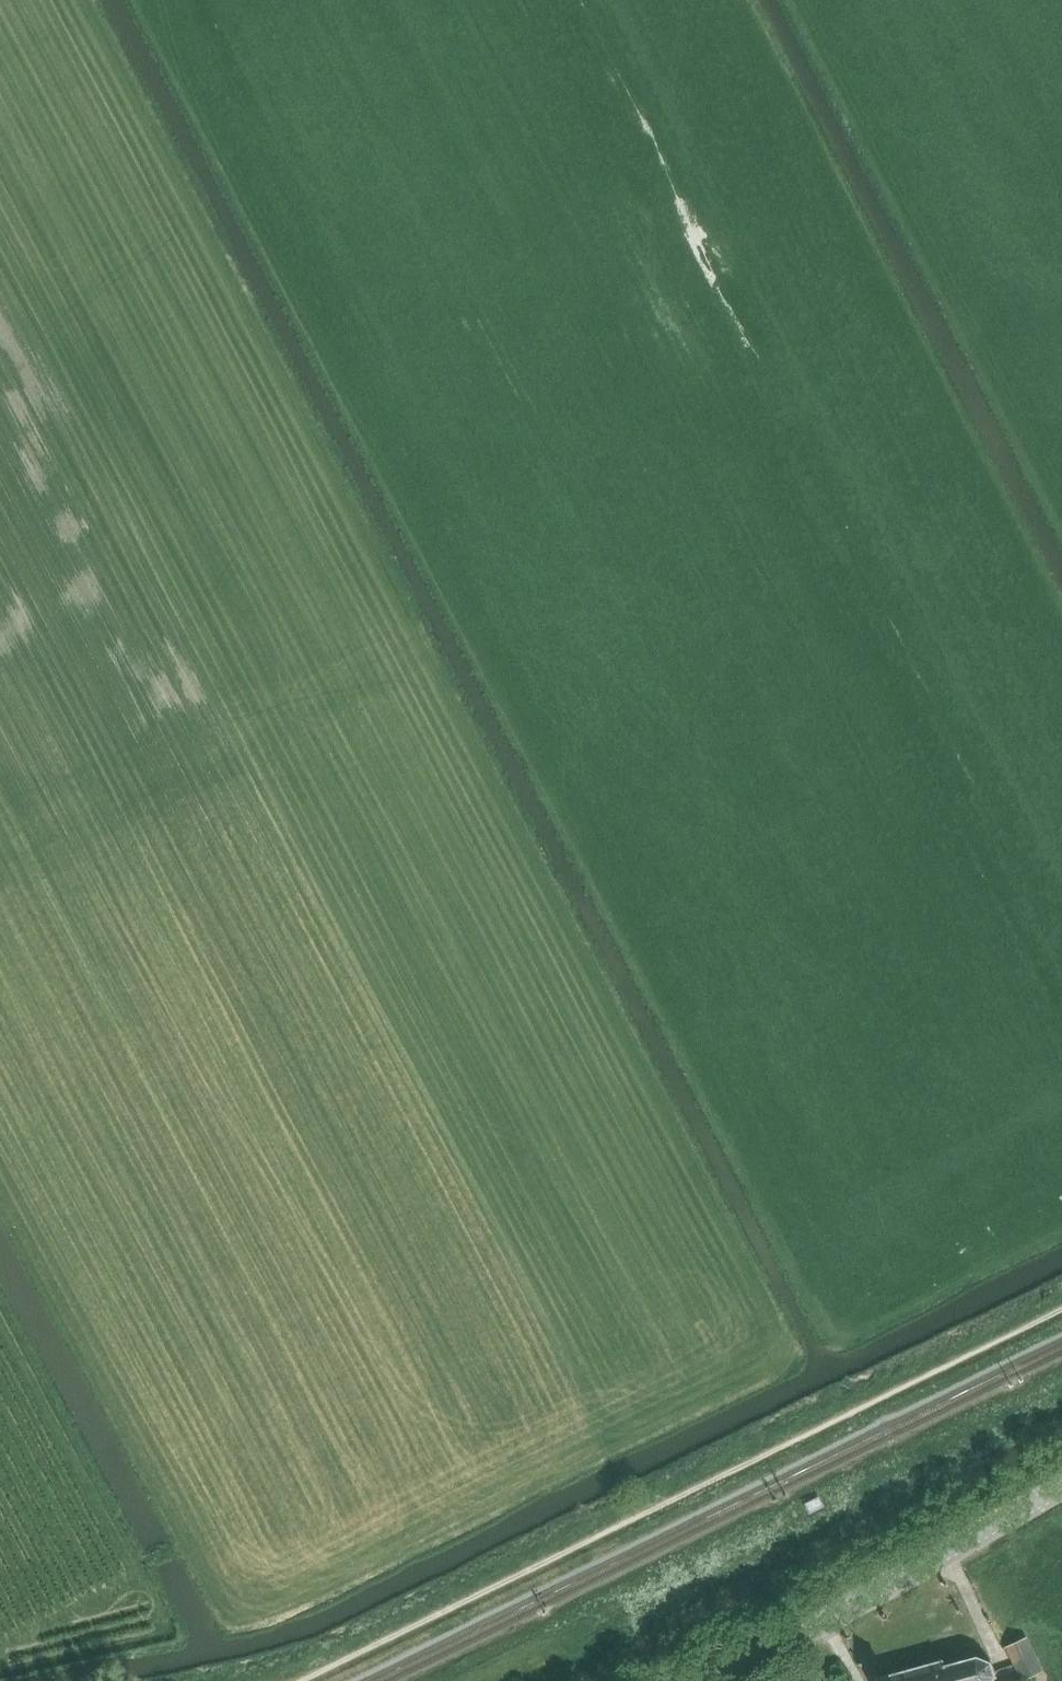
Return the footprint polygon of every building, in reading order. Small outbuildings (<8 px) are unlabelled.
[(818,1497),(803,1504),(808,1514),(823,1507),(818,1497)] [(1020,1680),(1046,1680),(1026,1638),(1005,1648),(1020,1680)] [(991,1680),(994,1680),(994,1677),(991,1677),(988,1668),(990,1666),(987,1663),(985,1665),(978,1662),(977,1658),(973,1659),(974,1662),(961,1666),(959,1662),(955,1663),(957,1667),(944,1671),(941,1662),(937,1663),(938,1666),(925,1669),(924,1666),(921,1667),(921,1670),(910,1673),(909,1670),(905,1671),(906,1674),(895,1678),(894,1674),(890,1675),(891,1679),(882,1680),(991,1680)]
